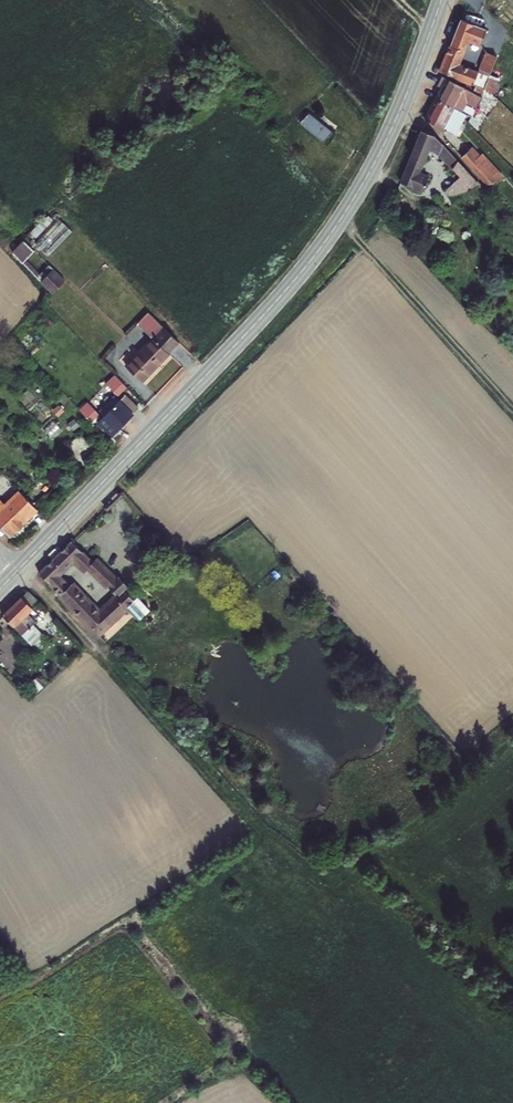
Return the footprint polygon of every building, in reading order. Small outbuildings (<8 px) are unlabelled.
[(468,41),(474,26),(465,22),(468,14),(455,8),(451,16),(449,15),(427,68),(472,85),(477,73),(466,69),(446,60),(456,36),(468,41)] [(479,68),(485,53),(474,48),(468,64),(479,68)] [(491,56),(485,53),(479,68),(477,73),(472,85),(478,87),(491,56)] [(468,64),(466,69),(477,73),(479,68),(468,64)] [(456,101),(465,107),(470,98),(450,84),(430,74),(425,84),(429,86),(423,97),(446,110),(449,113),(456,101)] [(446,110),(423,97),(413,118),(442,132),(451,114),(449,113),(446,110)] [(310,111),(301,121),(324,141),(333,131),(310,111)] [(386,180),(407,190),(414,176),(405,171),(415,148),(425,154),(440,169),(444,160),(420,133),(409,129),(386,180)] [(456,149),(447,157),(476,188),(488,182),(456,149)] [(425,197),(435,208),(464,182),(444,160),(440,169),(447,177),(446,178),(425,197)] [(52,250),(73,230),(62,218),(40,239),(45,244),(46,244),(52,250)] [(24,239),(10,250),(20,261),(33,250),(24,239)] [(50,268),(36,280),(48,294),(61,282),(50,268)] [(180,344),(150,312),(138,323),(154,339),(125,365),(140,381),(180,344)] [(116,373),(106,383),(119,397),(129,387),(116,373)] [(103,415),(97,421),(109,434),(137,408),(125,395),(118,401),(113,397),(102,406),(107,412),(103,415)] [(91,420),(99,413),(88,401),(80,408),(91,420)] [(107,412),(102,406),(99,410),(103,415),(107,412)] [(35,459),(28,465),(38,475),(44,470),(35,459)] [(38,475),(28,465),(14,478),(23,489),(38,475)] [(18,487),(4,502),(0,497),(0,523),(11,535),(39,509),(18,487)] [(25,573),(81,634),(110,608),(118,600),(108,589),(99,597),(83,612),(56,584),(53,586),(42,574),(58,560),(69,571),(72,568),(88,586),(97,578),(80,561),(77,564),(57,543),(25,573)] [(97,578),(88,586),(99,597),(108,589),(110,587),(99,576),(97,578)] [(13,594),(0,608),(0,630),(5,635),(16,625),(19,622),(11,613),(22,602),(13,594)] [(118,600),(110,608),(122,622),(130,614),(118,600)] [(16,625),(5,635),(21,650),(31,641),(16,625)]
